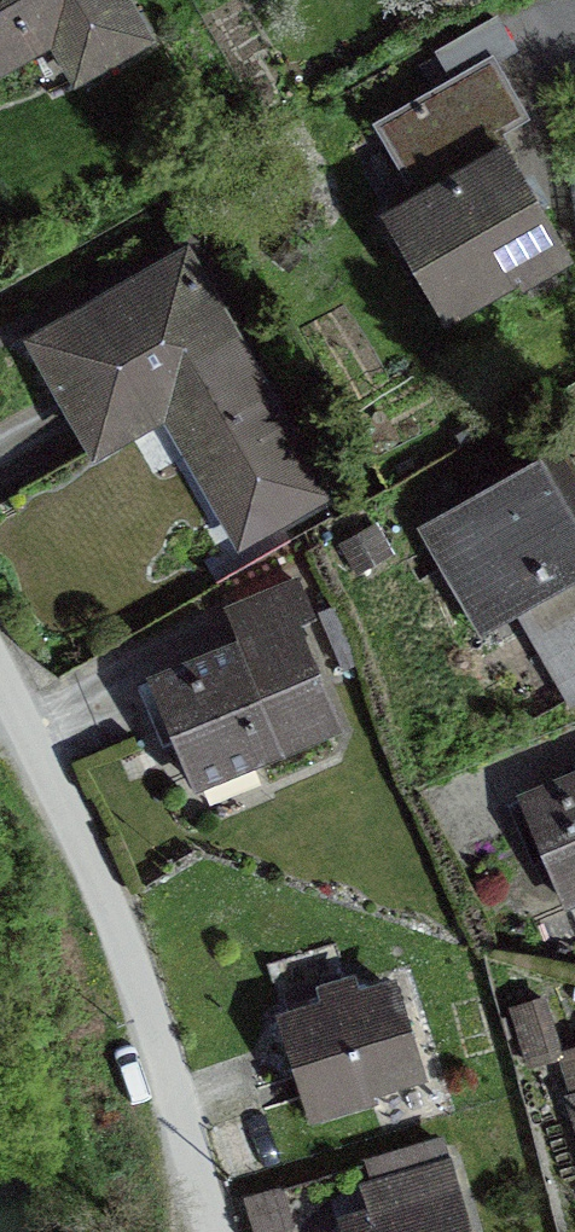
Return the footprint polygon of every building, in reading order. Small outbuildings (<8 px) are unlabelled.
[(63,33),(86,73),(140,42),(116,0),(0,0),(0,68),(63,33)] [(386,224),(441,319),(557,252),(502,158),(469,177),(456,153),(515,119),(486,70),(393,123),(423,177),(425,202),(386,224)] [(267,410),(181,261),(33,346),(94,453),(180,403),(204,446),(267,410)] [(534,463),(428,524),(482,617),(515,598),(572,696),(574,694),(574,466),(564,446),(534,463)] [(239,646),(150,683),(191,776),(245,753),(250,766),(334,731),(291,627),(307,620),(293,585),(226,613),(239,646)] [(519,802),(558,895),(574,888),(574,778),(519,802)] [(318,998),(322,1013),(282,1025),(309,1103),(359,1087),(361,1093),(364,1092),(414,1076),(389,992),(354,1003),(349,988),(318,998)] [(551,1043),(538,1001),(508,1011),(521,1052),(551,1043)] [(384,1216),(343,1228),(345,1231),(461,1231),(435,1146),(369,1166),(384,1216)] [(238,1231),(282,1231),(274,1206),(234,1218),(238,1231)]
